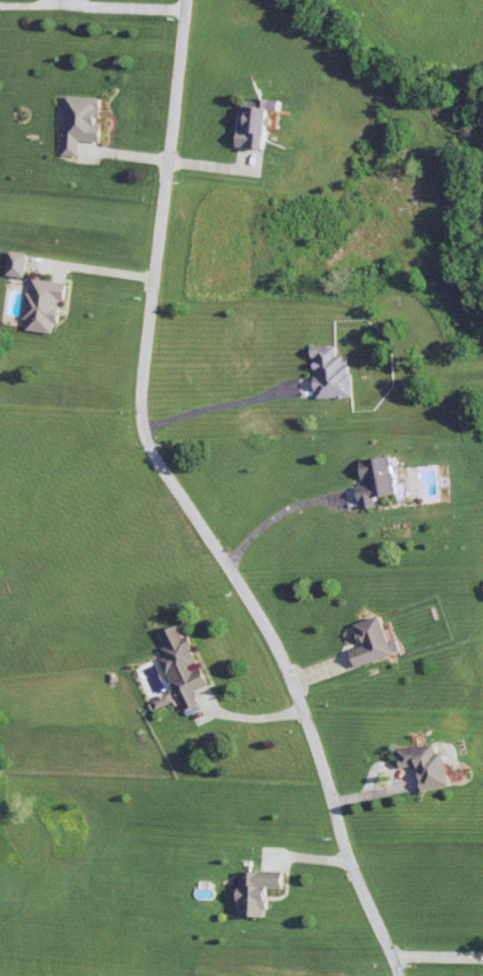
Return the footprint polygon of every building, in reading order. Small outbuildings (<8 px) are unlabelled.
[(63,154),(79,155),(80,140),(102,141),(105,96),(66,94),(63,154)] [(285,99),(246,96),(242,144),(271,147),(275,108),(284,109),(285,99)] [(28,252),(9,251),(9,275),(27,276),(28,252)] [(71,282),(31,277),(25,329),(58,333),(62,300),(68,300),(71,282)] [(318,397),(354,397),(354,354),(341,354),(341,345),(317,345),(318,397)] [(396,456),(365,459),(367,485),(360,485),(362,508),(380,507),(379,496),(400,494),(396,456)] [(360,666),(404,652),(400,640),(393,642),(385,615),(359,622),(366,645),(355,648),(360,666)] [(165,658),(187,709),(204,702),(199,691),(214,684),(193,635),(187,637),(181,624),(161,633),(171,655),(165,658)] [(401,749),(404,768),(422,766),(425,790),(452,786),(446,744),(401,749)] [(242,916),(269,916),(269,889),(285,889),(285,871),(242,871),(242,916)]
